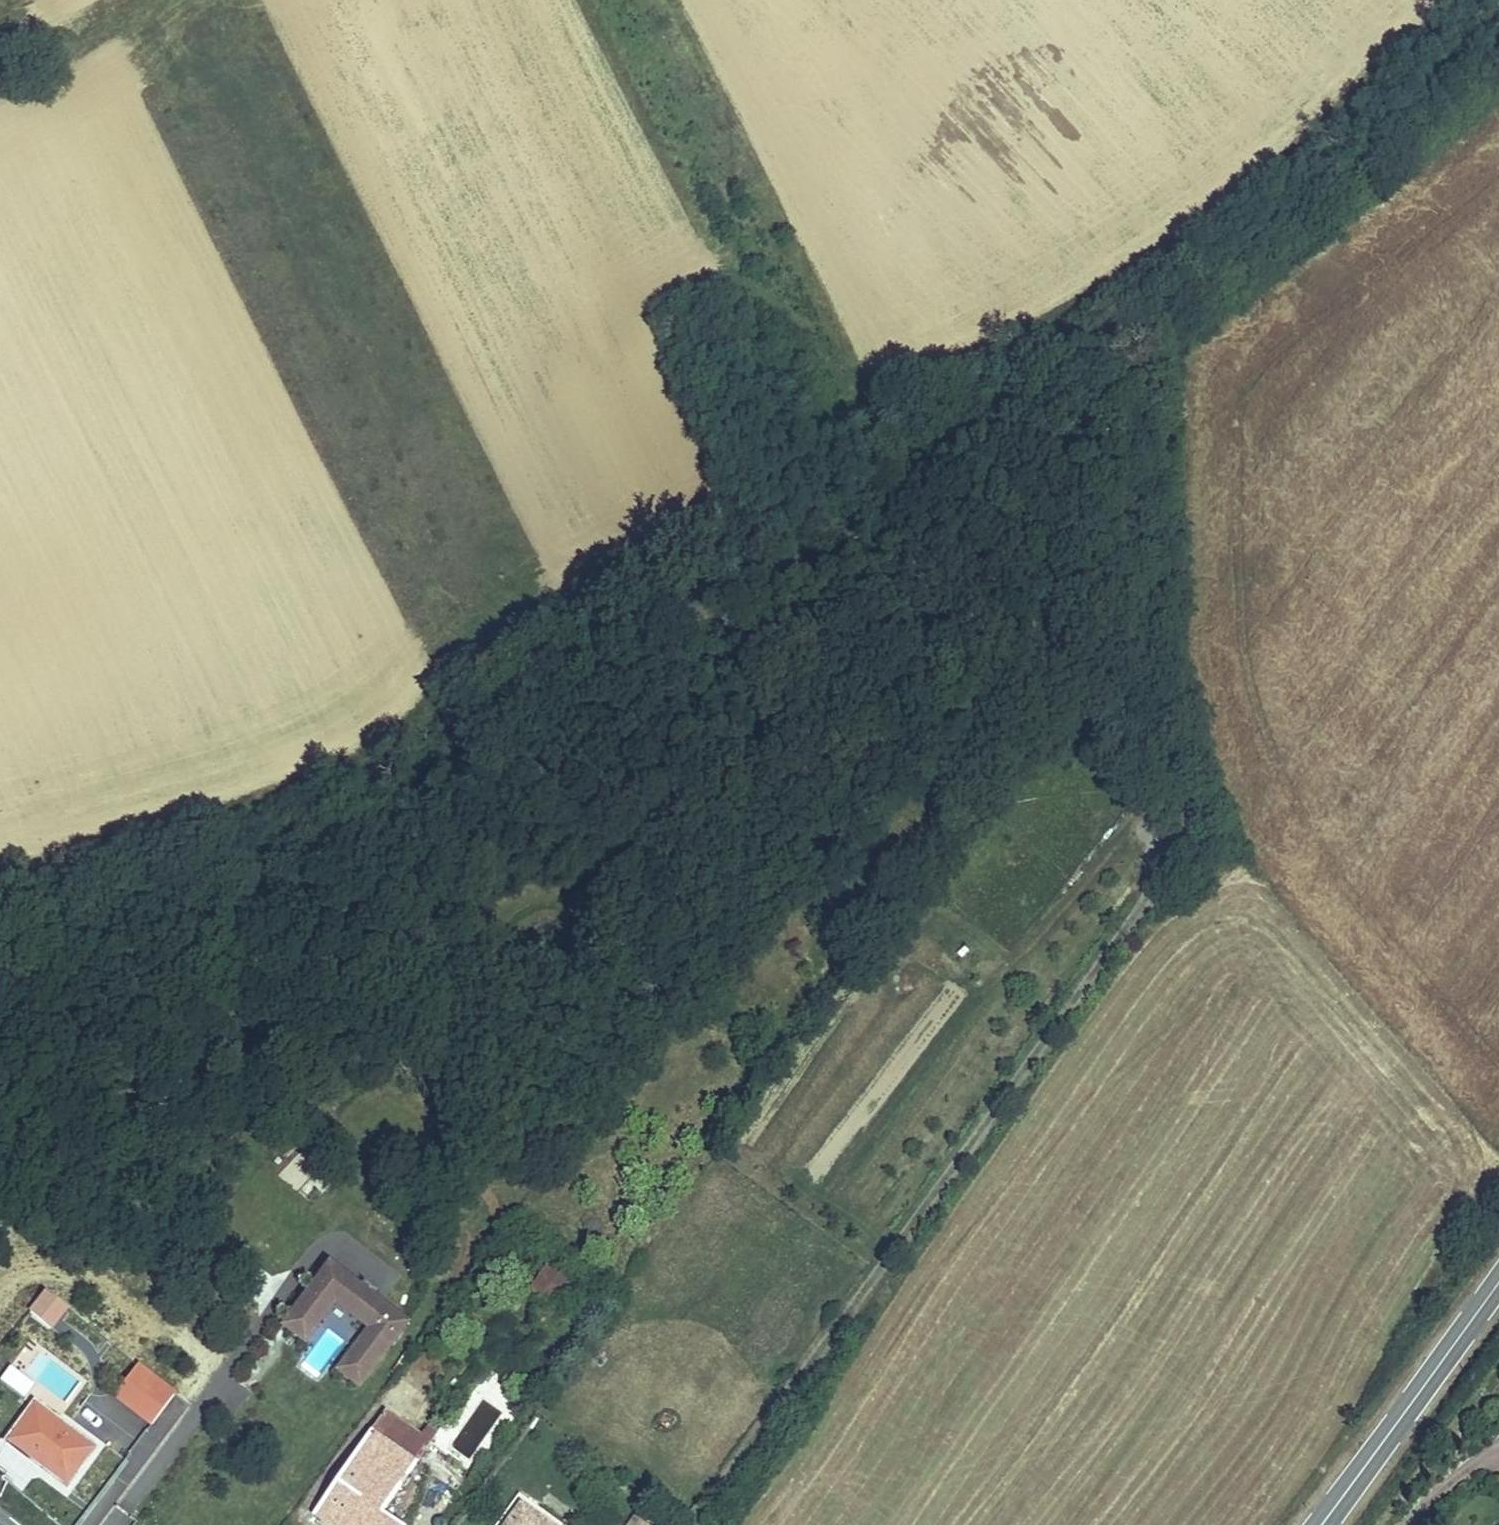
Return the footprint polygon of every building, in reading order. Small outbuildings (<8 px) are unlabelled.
[(177,1279),(182,1270),(165,1259),(160,1267),(177,1279)] [(539,1276),(561,1292),(572,1277),(551,1261),(539,1276)] [(360,1387),(408,1323),(330,1263),(317,1280),(322,1284),(288,1329),(305,1342),(335,1303),(369,1328),(337,1370),(360,1387)] [(529,1290),(550,1306),(561,1292),(539,1276),(529,1290)] [(283,1325),(288,1329),(322,1284),(317,1280),(283,1325)] [(222,1313),(228,1305),(212,1292),(206,1300),(222,1313)] [(0,1470),(0,1477),(12,1485),(28,1463),(75,1498),(105,1458),(42,1412),(0,1470)] [(140,1412),(120,1437),(148,1461),(169,1437),(140,1412)] [(378,1436),(321,1521),(328,1524),(384,1524),(423,1468),(378,1436)] [(510,1524),(541,1524),(519,1511),(510,1524)]
